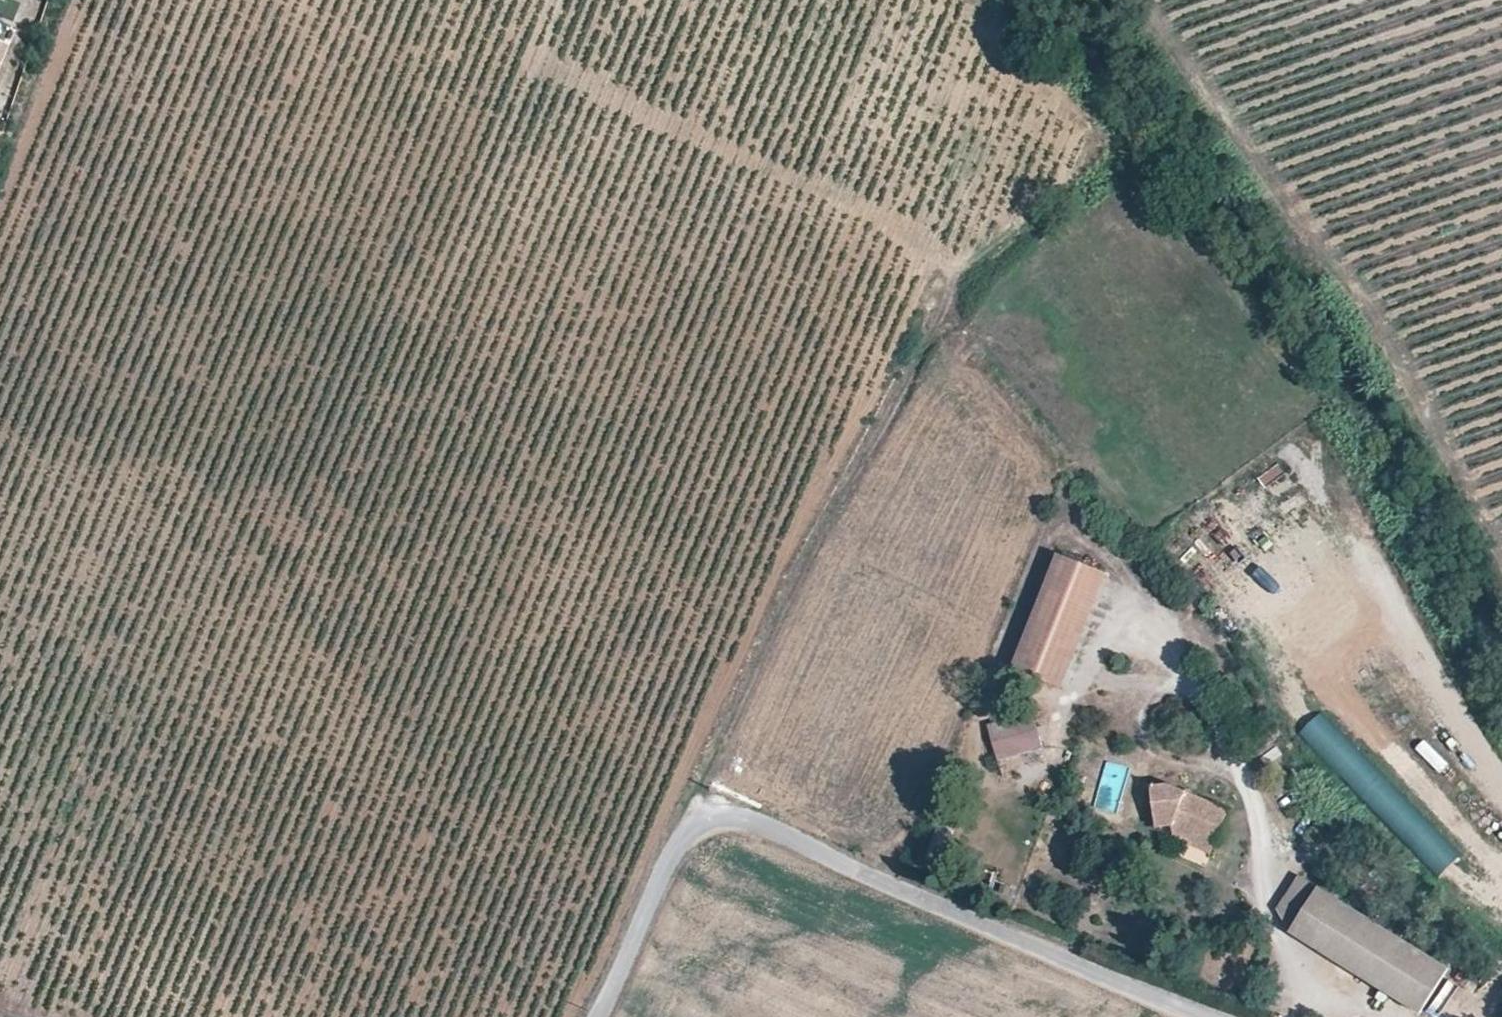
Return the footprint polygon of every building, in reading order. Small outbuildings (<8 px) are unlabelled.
[(1013,675),(1062,694),(1109,573),(1060,554),(1013,675)] [(1300,735),(1440,876),(1462,854),(1323,712),(1300,735)] [(989,732),(998,765),(1043,752),(1034,719),(989,732)] [(1230,811),(1168,786),(1152,790),(1161,828),(1174,826),(1216,843),(1230,811)] [(1216,843),(1174,826),(1170,835),(1212,853),(1216,843)] [(1323,890),(1295,873),(1274,907),(1295,935),(1323,890)] [(1451,969),(1323,890),(1295,935),(1423,1014),(1451,969)]
